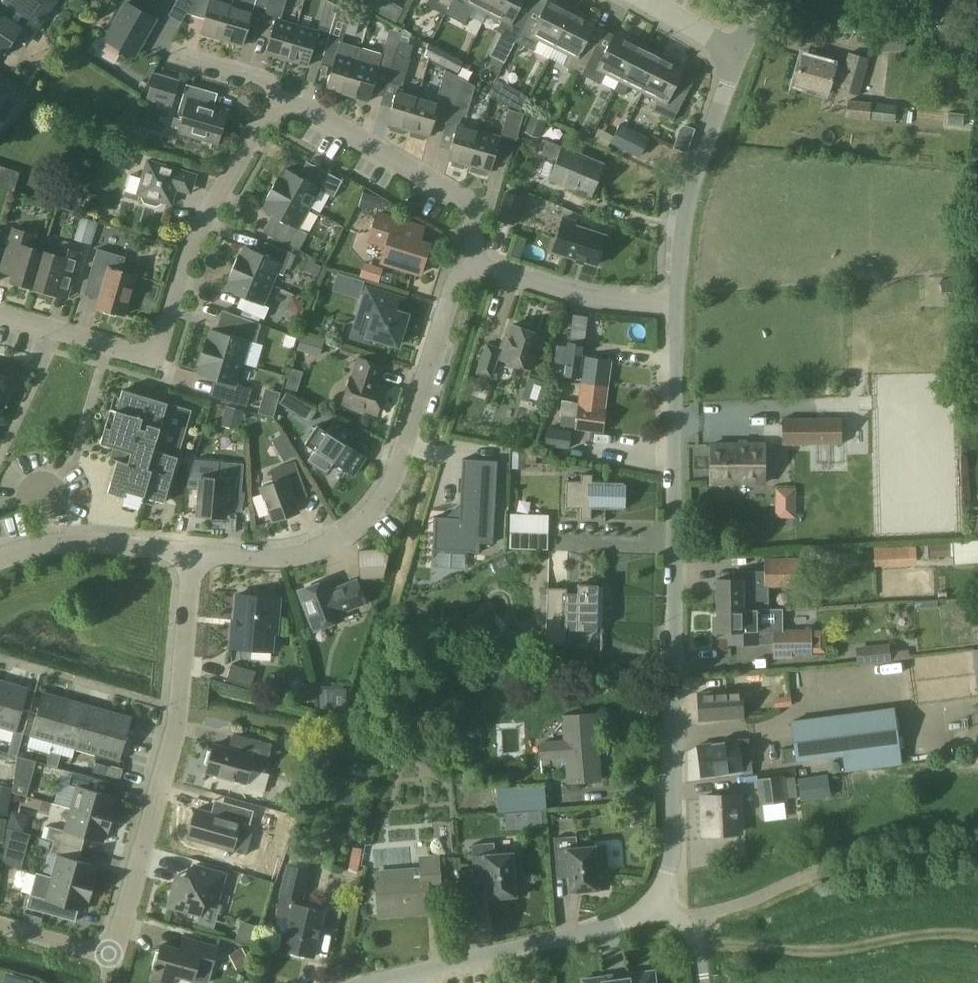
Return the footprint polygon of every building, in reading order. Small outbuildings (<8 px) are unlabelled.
[(22,27),(36,6),(45,12),(53,0),(0,0),(0,49),(5,52),(22,27)] [(222,38),(232,4),(219,0),(210,0),(201,32),(222,38)] [(253,10),(255,4),(256,0),(233,0),(232,4),(222,38),(243,44),(253,10)] [(287,59),(297,24),(281,19),(286,0),(269,0),(267,8),(263,20),(275,23),(266,52),(287,59)] [(331,29),(339,5),(331,0),(328,0),(320,25),(331,29)] [(403,7),(390,0),(371,0),(368,5),(396,20),(403,7)] [(450,7),(447,12),(465,21),(473,4),(488,11),(493,0),(453,0),(450,7)] [(488,11),(502,18),(496,30),(515,40),(527,16),(516,11),(521,0),(493,0),(488,11)] [(527,16),(515,40),(548,56),(572,9),(553,0),(548,0),(537,21),(527,16)] [(712,0),(694,0),(693,1),(707,9),(712,0)] [(106,39),(134,55),(156,18),(127,2),(106,39)] [(339,5),(331,29),(329,37),(343,41),(351,12),(339,5)] [(572,9),(548,56),(562,63),(582,73),(593,50),(582,45),(594,21),(572,9)] [(319,30),(297,24),(287,59),(308,65),(319,30)] [(603,56),(593,50),(582,73),(600,82),(607,71),(619,77),(637,43),(615,32),(603,56)] [(408,43),(399,41),(397,47),(395,53),(391,69),(388,80),(401,84),(403,85),(411,58),(414,45),(408,43)] [(630,82),(643,89),(661,55),(637,43),(619,77),(613,89),(623,95),(630,82)] [(379,65),(391,69),(395,53),(397,47),(386,44),(383,54),(362,48),(358,59),(348,94),(369,100),(379,65)] [(327,88),(348,94),(358,59),(337,53),(327,88)] [(842,91),(858,95),(869,58),(849,53),(845,67),(803,55),(795,84),(829,93),(831,83),(843,86),(842,91)] [(683,66),(661,55),(643,89),(657,96),(651,108),(673,119),(684,97),(671,90),(683,66)] [(458,74),(447,68),(446,68),(443,77),(438,95),(442,96),(453,99),(460,76),(458,74)] [(148,97),(171,104),(178,79),(155,72),(148,97)] [(477,85),(460,76),(453,99),(450,112),(468,117),(477,85)] [(179,115),(183,116),(179,130),(217,141),(226,109),(210,105),(209,101),(212,90),(186,82),(177,111),(179,115)] [(406,128),(409,129),(419,94),(398,88),(388,123),(392,124),(390,129),(405,134),(406,128)] [(440,101),(419,94),(409,129),(412,130),(410,135),(425,140),(427,134),(430,135),(440,101)] [(845,117),(870,119),(871,102),(847,99),(845,117)] [(897,104),(871,102),(870,119),(895,122),(897,104)] [(508,112),(501,136),(518,141),(525,117),(508,112)] [(448,158),(453,159),(451,165),(465,169),(467,163),(469,164),(480,130),(458,123),(448,158)] [(642,149),(643,150),(649,138),(620,123),(614,135),(615,136),(611,142),(639,156),(642,149)] [(501,136),(480,130),(469,164),(472,165),(470,171),(486,176),(488,170),(491,170),(501,136)] [(549,178),(591,195),(605,163),(547,140),(542,154),(556,160),(549,178)] [(192,185),(196,173),(147,159),(141,181),(145,182),(141,197),(144,202),(156,206),(161,203),(162,201),(171,203),(176,188),(178,188),(184,185),(185,183),(192,185)] [(20,168),(0,164),(0,181),(16,185),(20,168)] [(273,187),(310,207),(320,188),(334,196),(343,180),(315,164),(307,179),(286,168),(281,177),(279,176),(273,187)] [(310,207),(273,187),(267,198),(268,199),(263,209),(283,220),(274,237),(298,249),(307,232),(299,228),(310,207)] [(505,191),(497,218),(513,223),(521,196),(505,191)] [(421,273),(422,269),(426,270),(430,258),(426,256),(430,244),(420,240),(424,227),(407,222),(379,213),(370,240),(388,245),(383,262),(421,273)] [(553,250),(564,253),(597,264),(607,235),(576,225),(577,222),(563,217),(553,250)] [(93,241),(95,223),(80,221),(77,240),(93,241)] [(12,281),(33,287),(44,250),(33,247),(37,234),(13,228),(1,270),(14,274),(12,281)] [(239,254),(234,266),(273,283),(278,272),(284,274),(293,253),(271,243),(266,255),(245,246),(241,255),(239,254)] [(44,250),(33,287),(55,293),(67,297),(74,275),(81,251),(58,245),(56,253),(44,250)] [(126,256),(97,248),(89,275),(105,279),(97,306),(124,314),(136,274),(122,270),(126,256)] [(362,261),(360,277),(380,280),(383,264),(362,261)] [(264,304),(273,283),(234,266),(229,278),(231,279),(227,289),(248,298),(243,309),(265,318),(270,307),(264,304)] [(337,271),(332,289),(359,297),(364,279),(337,271)] [(367,339),(368,336),(399,345),(408,314),(400,312),(404,299),(368,287),(353,335),(367,339)] [(570,328),(589,334),(595,317),(575,311),(570,328)] [(207,338),(203,350),(243,362),(250,340),(256,342),(260,330),(237,323),(233,335),(212,329),(209,339),(207,338)] [(502,359),(533,369),(544,335),(513,325),(502,359)] [(318,355),(324,339),(306,332),(300,347),(318,355)] [(490,373),(500,346),(487,341),(477,369),(490,373)] [(569,345),(564,376),(580,378),(582,378),(582,383),(608,386),(611,360),(585,356),(583,356),(584,347),(569,345)] [(237,384),(243,362),(203,350),(199,363),(201,363),(198,373),(221,380),(216,397),(247,406),(252,388),(237,384)] [(344,403),(377,414),(385,387),(377,385),(383,365),(359,358),(353,377),(352,377),(344,403)] [(259,368),(251,402),(262,405),(267,385),(284,389),(287,374),(259,368)] [(287,387),(298,389),(302,371),(291,369),(287,387)] [(5,404),(9,395),(13,397),(20,382),(0,373),(0,401),(5,404)] [(529,375),(522,396),(540,402),(547,381),(529,375)] [(608,386),(582,383),(579,401),(562,399),(560,415),(562,415),(561,425),(603,431),(606,409),(605,409),(608,386)] [(145,496),(165,502),(192,410),(123,389),(117,409),(111,408),(101,442),(121,448),(109,491),(143,501),(145,496)] [(226,404),(221,423),(239,428),(244,409),(226,404)] [(842,444),(842,417),(782,417),(782,444),(842,444)] [(366,456),(346,443),(353,433),(334,421),(328,431),(318,425),(306,443),(316,450),(309,460),(328,472),(334,462),(354,475),(366,456)] [(765,480),(765,444),(711,445),(711,481),(765,480)] [(425,514),(423,548),(469,550),(469,540),(483,541),(487,458),(452,456),(449,516),(425,514)] [(262,487),(274,521),(299,512),(291,489),(302,485),(294,462),(270,471),(274,482),(262,487)] [(220,463),(218,478),(201,476),(197,514),(227,516),(229,492),(241,493),(244,465),(220,463)] [(582,481),(567,480),(566,507),(581,507),(581,518),(592,518),(592,508),(624,509),(624,482),(593,481),(593,474),(582,474),(582,481)] [(775,486),(775,516),(796,516),(796,486),(775,486)] [(180,510),(178,525),(194,527),(196,512),(180,510)] [(545,532),(545,516),(514,515),(513,531),(545,532)] [(916,544),(874,545),(875,564),(917,563),(916,544)] [(385,548),(359,549),(360,577),(387,576),(385,548)] [(795,589),(795,572),(795,557),(785,558),(763,558),(764,569),(740,569),(740,578),(717,578),(718,609),(744,609),(744,608),(756,608),(769,608),(769,590),(786,590),(795,589)] [(366,602),(357,580),(332,590),(328,579),(300,590),(315,630),(343,619),(341,612),(366,602)] [(577,629),(597,629),(597,627),(603,628),(604,586),(598,586),(598,584),(578,583),(578,592),(567,592),(568,587),(548,587),(547,643),(566,643),(567,628),(577,628),(577,629)] [(276,618),(279,618),(281,598),(237,594),(234,628),(232,628),(231,647),(273,651),(276,618)] [(744,609),(718,609),(718,631),(730,630),(730,641),(775,640),(775,631),(776,631),(776,623),(776,608),(769,608),(756,608),(744,608),(744,609)] [(776,653),(812,652),(811,630),(776,631),(775,631),(775,640),(776,653)] [(891,660),(890,643),(857,644),(858,662),(891,660)] [(232,663),(227,679),(252,687),(256,671),(232,663)] [(0,706),(0,726),(17,731),(29,688),(7,681),(0,706)] [(743,717),(741,689),(698,692),(700,720),(743,717)] [(31,735),(54,741),(66,698),(44,692),(31,735)] [(54,741),(76,747),(88,704),(66,698),(54,741)] [(76,747),(98,754),(110,711),(88,704),(76,747)] [(844,770),(902,762),(895,706),(840,713),(790,719),(794,747),(783,748),(784,762),(795,760),(796,761),(842,755),(844,770)] [(110,711),(98,754),(120,760),(133,717),(110,711)] [(601,779),(595,712),(563,715),(565,740),(540,742),(541,758),(566,756),(568,781),(601,779)] [(17,755),(21,739),(12,736),(7,752),(17,755)] [(249,753),(214,744),(207,771),(247,782),(251,768),(265,772),(273,743),(253,738),(249,753)] [(749,738),(697,745),(702,776),(742,771),(743,775),(747,774),(745,766),(752,765),(749,738)] [(11,791),(28,795),(37,758),(19,754),(11,791)] [(78,785),(72,808),(112,819),(116,807),(114,806),(117,796),(114,795),(117,783),(75,771),(71,783),(78,785)] [(783,800),(780,776),(757,778),(760,803),(783,800)] [(8,813),(13,786),(0,784),(0,811),(8,813)] [(498,810),(546,807),(545,785),(497,787),(498,810)] [(740,832),(738,794),(703,796),(705,834),(740,832)] [(52,826),(48,838),(79,847),(82,835),(104,841),(107,831),(109,832),(112,819),(72,808),(65,830),(52,826)] [(188,837),(233,850),(241,821),(196,808),(195,815),(191,816),(188,827),(190,831),(188,837)] [(23,865),(29,830),(23,829),(25,815),(10,812),(2,862),(23,865)] [(554,837),(556,867),(568,866),(570,890),(608,887),(607,870),(597,871),(595,846),(577,847),(576,835),(554,837)] [(52,877),(93,888),(96,876),(94,875),(97,865),(76,859),(79,847),(48,838),(42,836),(38,851),(52,854),(53,853),(59,854),(52,877)] [(472,844),(474,873),(486,873),(488,896),(526,893),(525,877),(514,877),(512,852),(495,854),(494,842),(472,844)] [(314,955),(324,909),(299,904),(301,897),(302,897),(310,868),(305,867),(307,857),(292,854),(290,863),(288,863),(276,914),(290,918),(283,948),(314,955)] [(439,889),(437,857),(423,858),(424,869),(378,873),(381,914),(428,910),(427,890),(439,889)] [(205,902),(217,906),(226,873),(194,865),(191,878),(178,874),(169,905),(201,914),(205,902)] [(93,888),(52,877),(37,872),(27,907),(58,916),(61,904),(85,910),(87,900),(90,901),(93,888)] [(242,920),(237,936),(250,940),(256,924),(242,920)] [(211,970),(218,947),(184,937),(180,949),(162,944),(152,980),(164,982),(174,982),(176,974),(194,979),(198,966),(211,970)] [(649,971),(627,973),(628,977),(604,980),(603,976),(582,979),(583,982),(651,982),(649,971)] [(34,980),(6,972),(3,982),(33,982),(34,980)]
